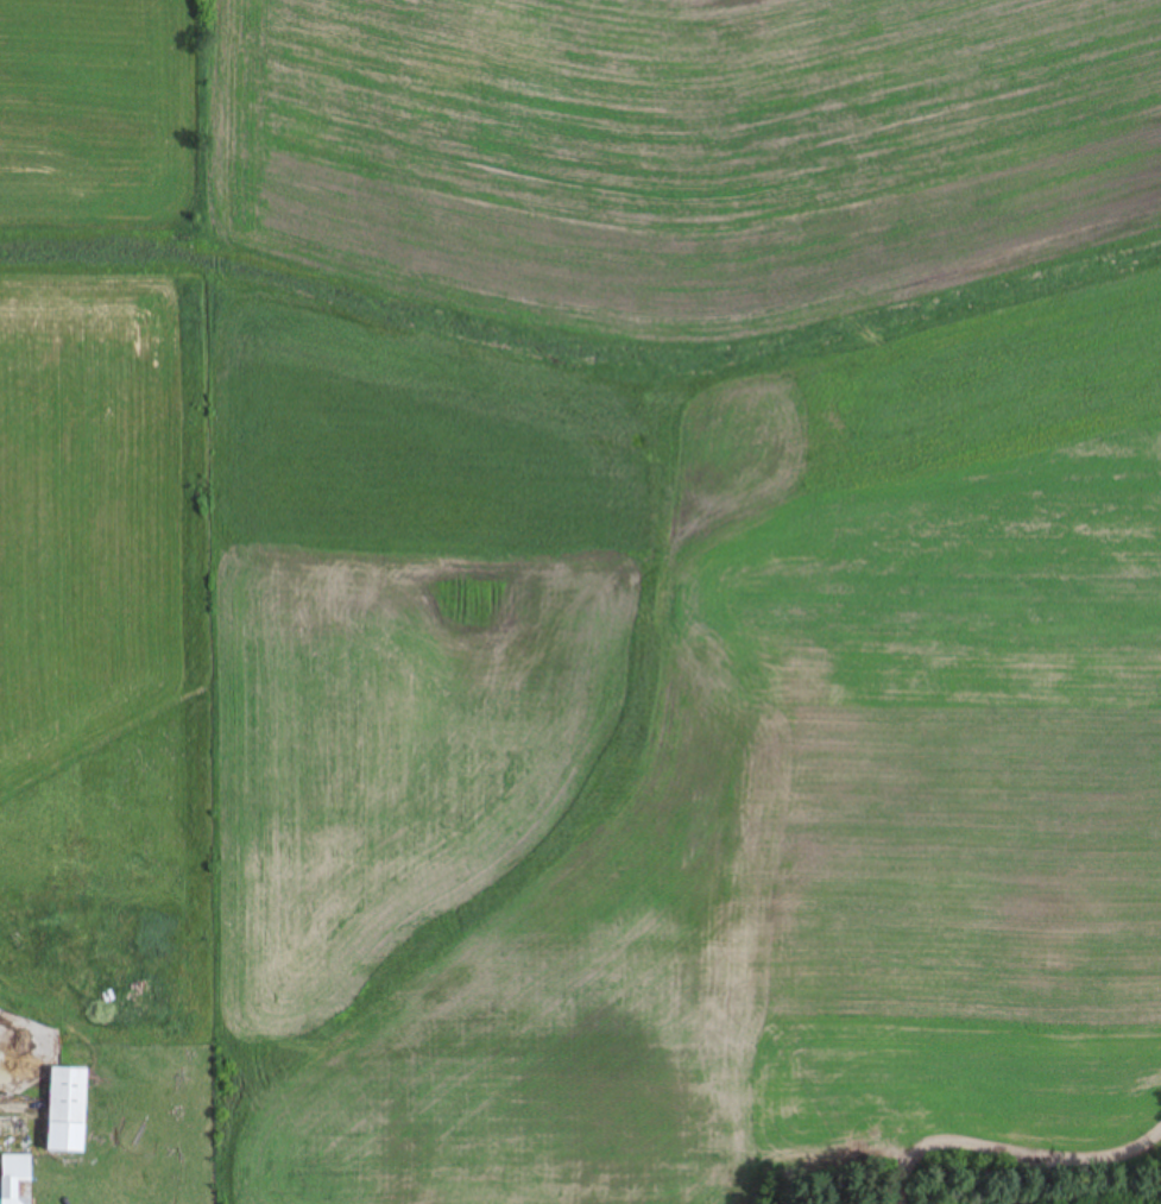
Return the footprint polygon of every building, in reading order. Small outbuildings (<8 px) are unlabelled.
[(88,1069),(51,1068),(49,1153),(86,1154),(88,1069)] [(32,1155),(2,1155),(2,1203),(32,1203),(32,1155)]
